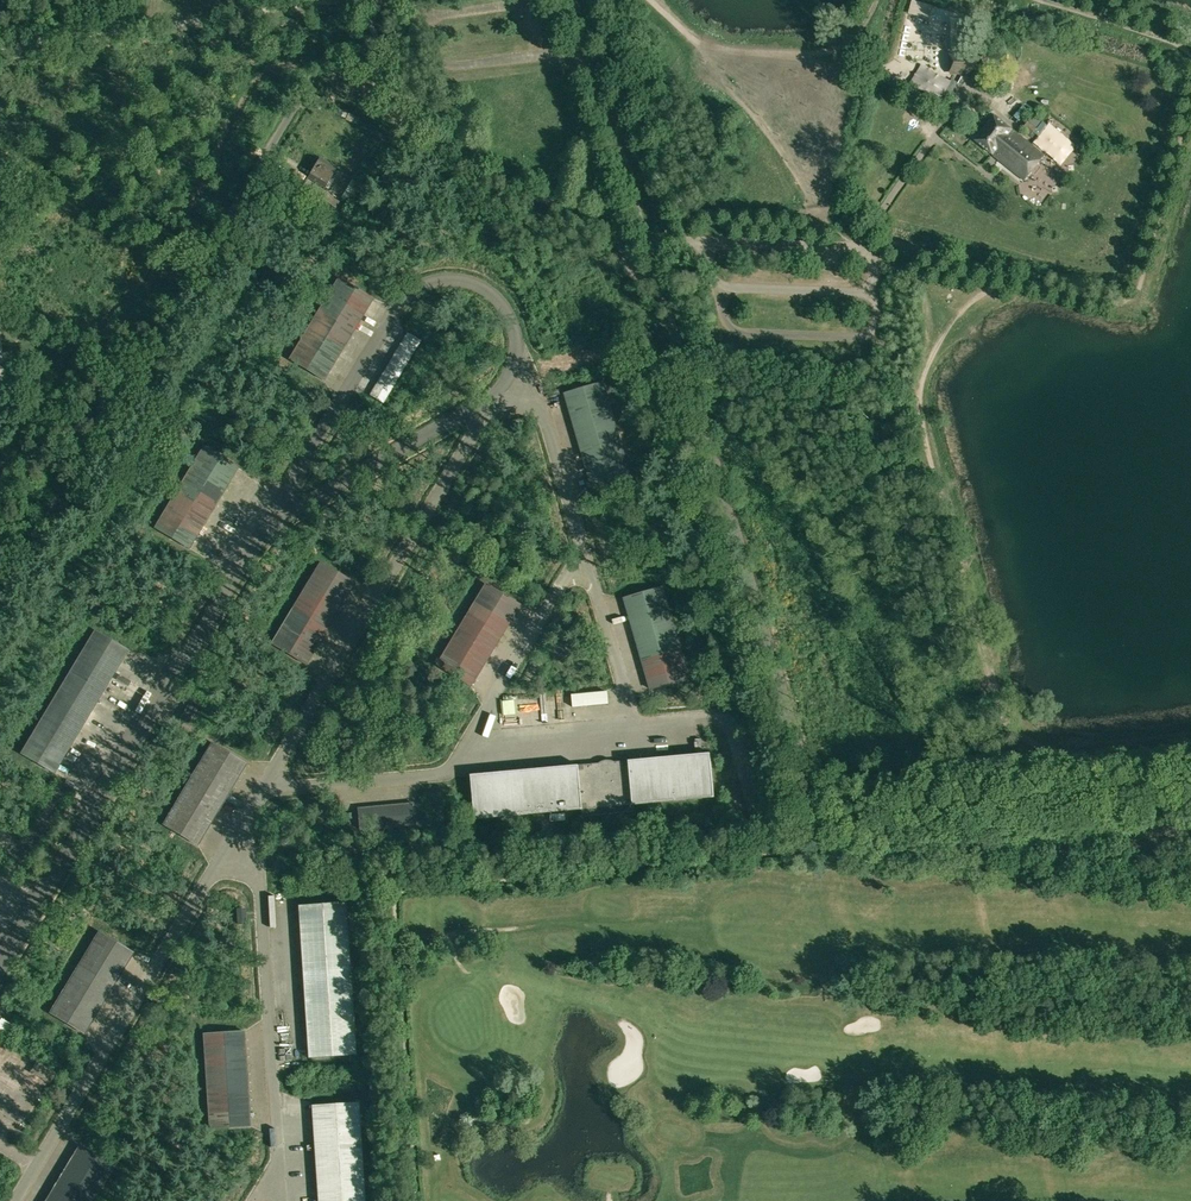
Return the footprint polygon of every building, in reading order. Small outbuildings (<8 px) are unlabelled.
[(949,59),(942,59),(942,69),(950,69),(950,75),(977,74),(977,52),(949,52),(949,59)] [(975,140),(1025,179),(1044,155),(993,116),(975,140)] [(1023,128),(1032,135),(1037,128),(1028,121),(1023,128)] [(335,180),(331,177),(336,167),(320,157),(308,177),(331,191),(334,186),(332,185),(335,180)] [(306,181),(303,187),(335,207),(339,201),(306,181)] [(290,359),(324,379),(372,299),(338,278),(290,359)] [(407,332),(370,395),(383,402),(420,340),(407,332)] [(565,394),(591,484),(629,473),(603,383),(565,394)] [(155,528),(189,548),(237,467),(203,447),(155,528)] [(272,644),(306,664),(354,583),(320,563),(272,644)] [(437,666),(470,686),(519,605),(485,584),(437,666)] [(624,598),(650,689),(689,678),(663,587),(624,598)] [(21,754),(54,773),(127,650),(94,631),(21,754)] [(508,680),(512,673),(500,666),(496,672),(508,680)] [(124,698),(131,691),(123,682),(115,688),(124,698)] [(133,692),(150,698),(153,691),(136,685),(133,692)] [(572,707),(608,703),(606,691),(571,694),(572,707)] [(163,825),(197,845),(245,764),(212,744),(163,825)] [(471,775),(476,819),(582,809),(634,804),(715,796),(711,752),(471,775)] [(358,809),(359,829),(415,824),(413,804),(358,809)] [(634,804),(582,809),(583,816),(635,811),(634,804)] [(551,821),(565,820),(565,813),(550,814),(551,821)] [(298,905),(308,1056),(308,1058),(355,1055),(345,902),(298,905)] [(235,908),(236,925),(246,924),(245,908),(235,908)] [(50,1013),(84,1033),(133,953),(99,932),(50,1013)] [(204,1034),(205,1056),(210,1128),(249,1126),(243,1032),(204,1034)] [(0,1043),(0,1053),(6,1056),(11,1047),(0,1042),(0,1043)] [(318,1200),(365,1200),(358,1102),(312,1105),(318,1200)] [(113,1166),(80,1146),(46,1200),(92,1200),(113,1166)]
